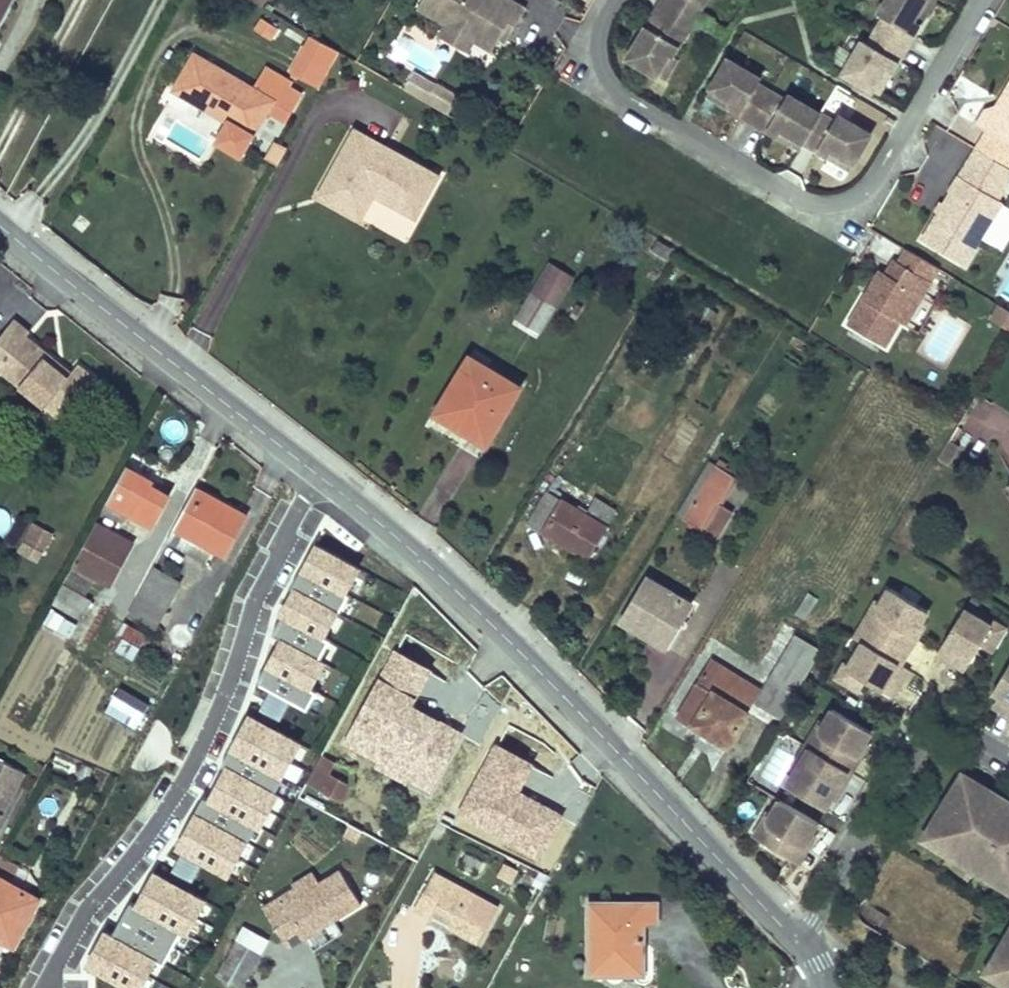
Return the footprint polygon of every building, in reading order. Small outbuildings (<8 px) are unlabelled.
[(15,0),(0,0),(0,27),(15,0)] [(419,4),(476,37),(494,47),(501,33),(502,24),(500,24),(504,18),(516,25),(527,4),(521,0),(422,0),(419,4)] [(655,9),(661,12),(653,26),(648,22),(629,54),(659,72),(671,51),(677,55),(710,0),(661,0),(655,9)] [(879,11),(884,14),(868,40),(863,37),(843,70),(871,87),(885,65),(892,69),(921,21),(914,17),(924,0),(885,0),(879,11)] [(914,17),(921,21),(933,0),(924,0),(914,17)] [(661,12),(655,9),(648,22),(653,26),(661,12)] [(516,25),(504,18),(500,24),(502,24),(501,33),(508,37),(516,25)] [(273,39),(279,28),(263,19),(257,29),(273,39)] [(476,37),(447,20),(439,33),(469,50),(476,37)] [(340,53),(313,36),(292,73),(320,89),(340,53)] [(677,55),(671,51),(659,72),(667,77),(679,56),(677,55)] [(761,75),(728,55),(711,84),(733,97),(729,104),(777,133),(782,126),(804,140),(827,154),(832,147),(854,160),(871,132),(838,112),(833,119),(788,91),(784,97),(758,81),(761,75)] [(197,57),(176,92),(231,124),(220,143),(243,156),(269,112),(287,123),(299,104),(285,96),(291,86),(292,84),(267,70),(255,91),(197,57)] [(892,69),(885,65),(871,87),(878,91),(892,69)] [(403,91),(449,114),(460,93),(414,70),(403,91)] [(733,97),(711,84),(707,91),(729,104),(733,97)] [(285,96),(299,104),(304,94),(291,86),(285,96)] [(993,113),(987,109),(978,123),(1008,142),(1008,86),(1004,94),(1008,97),(1005,103),(998,105),(993,113)] [(1008,97),(1004,94),(998,105),(1005,103),(1008,97)] [(804,140),(782,126),(777,133),(800,147),(804,140)] [(360,219),(374,195),(379,185),(387,188),(384,192),(424,213),(443,178),(355,130),(319,196),(360,219)] [(279,165),(288,149),(278,143),(269,160),(279,165)] [(854,160),(832,147),(827,154),(849,167),(854,160)] [(976,147),(968,160),(1008,184),(1008,183),(1008,167),(976,147)] [(1008,184),(968,160),(959,175),(959,174),(949,190),(950,191),(922,238),(966,264),(1004,202),(1000,199),(1008,184)] [(387,188),(379,185),(374,195),(420,220),(424,213),(384,192),(387,188)] [(668,260),(674,250),(659,242),(654,251),(668,260)] [(933,283),(895,259),(886,273),(869,303),(863,299),(848,324),(886,347),(902,322),(907,326),(933,283)] [(540,334),(574,279),(550,264),(516,320),(540,334)] [(869,303),(886,273),(881,270),(863,299),(869,303)] [(1000,305),(991,319),(1008,330),(1008,310),(1000,305)] [(580,316),(584,310),(578,307),(574,312),(580,316)] [(570,319),(576,323),(580,316),(574,312),(570,319)] [(28,335),(31,332),(16,320),(0,339),(0,368),(47,406),(55,397),(74,411),(99,380),(79,364),(73,372),(72,374),(66,374),(56,366),(59,361),(28,335)] [(472,358),(438,413),(486,443),(520,387),(472,358)] [(73,372),(59,361),(56,366),(66,374),(72,374),(73,372)] [(74,411),(55,397),(47,406),(66,421),(74,411)] [(959,448),(948,441),(940,454),(951,461),(959,448)] [(951,461),(940,454),(936,460),(947,467),(951,461)] [(677,515),(683,518),(718,460),(713,457),(677,515)] [(718,460),(683,518),(702,529),(734,477),(723,470),(726,464),(718,460)] [(127,469),(108,502),(124,511),(154,527),(169,497),(150,486),(152,483),(127,469)] [(179,522),(175,530),(214,551),(225,558),(236,538),(231,535),(243,513),(197,488),(179,522)] [(605,527),(586,516),(588,511),(578,506),(576,510),(548,494),(530,523),(587,558),(605,527)] [(108,502),(104,511),(120,519),(124,511),(108,502)] [(588,511),(586,516),(605,527),(613,515),(593,503),(588,511)] [(732,511),(718,503),(702,529),(716,538),(732,511)] [(7,531),(12,513),(0,509),(0,529),(7,531)] [(243,513),(231,535),(236,538),(249,516),(243,513)] [(29,521),(16,553),(41,563),(53,531),(29,521)] [(90,536),(74,566),(97,578),(111,586),(133,547),(95,527),(90,536)] [(175,530),(168,542),(208,563),(214,551),(175,530)] [(302,604),(296,599),(281,588),(294,571),(274,555),(239,599),(242,601),(229,618),(247,632),(251,629),(275,648),(286,634),(310,653),(335,622),(307,599),(302,604)] [(86,599),(97,578),(74,566),(63,586),(86,599)] [(154,568),(129,614),(157,629),(182,584),(154,568)] [(623,621),(659,644),(675,619),(680,622),(690,606),(648,580),(623,621)] [(63,586),(57,597),(85,614),(92,602),(86,599),(63,586)] [(866,645),(897,664),(921,624),(928,612),(889,589),(880,604),(878,608),(881,619),(866,645)] [(300,594),(296,599),(302,604),(307,599),(300,594)] [(807,620),(820,600),(810,594),(798,614),(807,620)] [(57,597),(53,604),(82,620),(85,614),(57,597)] [(878,608),(880,604),(876,602),(854,638),(863,643),(866,645),(881,619),(878,608)] [(989,624),(964,609),(937,654),(951,663),(952,663),(958,652),(965,657),(972,660),(981,645),(992,626),(989,624)] [(75,628),(49,613),(39,630),(66,645),(75,628)] [(675,619),(659,644),(668,649),(684,624),(680,622),(675,619)] [(992,620),(989,624),(992,626),(981,645),(992,651),(1005,628),(992,620)] [(925,626),(921,624),(897,664),(901,666),(925,626)] [(122,636),(141,647),(148,636),(129,625),(122,636)] [(102,643),(111,647),(119,632),(110,627),(102,643)] [(133,661),(141,647),(122,636),(114,650),(133,661)] [(779,721),(820,652),(796,639),(756,707),(779,721)] [(866,645),(863,643),(846,671),(891,697),(899,684),(888,677),(897,664),(866,645)] [(397,652),(347,742),(385,763),(381,769),(428,795),(464,731),(413,703),(431,671),(397,652)] [(965,657),(958,652),(952,663),(959,667),(965,657)] [(712,664),(679,718),(728,748),(748,715),(746,714),(759,692),(712,664)] [(901,666),(897,664),(888,677),(899,684),(903,677),(897,673),(901,666)] [(993,692),(1000,696),(1007,700),(1000,711),(1008,716),(1008,665),(993,692)] [(118,686),(104,712),(135,729),(149,702),(118,686)] [(1007,700),(1000,696),(993,707),(1000,711),(1007,700)] [(180,711),(146,771),(170,784),(202,723),(180,711)] [(833,711),(825,724),(822,730),(825,741),(817,754),(842,769),(850,756),(857,760),(865,745),(872,734),(833,711)] [(817,754),(825,741),(822,730),(825,724),(821,721),(806,747),(817,754)] [(523,793),(537,760),(490,740),(458,819),(547,855),(565,810),(523,793)] [(870,748),(865,745),(857,760),(850,756),(842,769),(853,776),(870,748)] [(798,770),(809,768),(817,754),(806,747),(790,773),(794,776),(798,770)] [(776,752),(764,773),(778,781),(790,759),(776,752)] [(794,776),(786,789),(825,812),(831,801),(840,786),(834,782),(842,769),(817,754),(809,768),(798,770),(794,776)] [(334,764),(321,757),(306,785),(319,792),(334,764)] [(23,778),(0,765),(0,821),(23,778)] [(840,786),(831,801),(836,804),(853,776),(842,769),(834,782),(840,786)] [(346,784),(329,775),(319,792),(337,802),(346,784)] [(965,778),(947,807),(945,805),(932,828),(944,835),(938,846),(951,854),(950,857),(972,870),(973,868),(994,880),(992,882),(1008,892),(1008,805),(989,793),(990,790),(966,776),(965,778)] [(341,804),(351,786),(346,784),(337,802),(341,804)] [(780,803),(772,816),(768,822),(772,833),(764,846),(789,861),(796,848),(803,852),(812,837),(818,826),(780,803)] [(764,846),(772,833),(768,822),(772,816),(768,814),(752,839),(764,846)] [(944,835),(932,828),(924,841),(950,857),(951,854),(938,846),(944,835)] [(816,839),(812,837),(803,852),(796,848),(789,861),(799,868),(816,839)] [(302,895),(321,883),(313,870),(294,883),(296,886),(302,895)] [(335,922),(362,905),(341,871),(321,883),(302,895),(296,886),(264,907),(284,940),(301,929),(307,939),(324,928),(320,922),(331,916),(335,922)] [(499,910),(435,874),(415,911),(432,921),(438,911),(454,919),(461,923),(456,932),(480,945),(499,910)] [(18,941),(41,900),(0,877),(0,931),(18,941)] [(611,976),(611,968),(643,968),(643,924),(657,924),(658,905),(590,904),(591,976),(611,976)] [(331,916),(320,922),(324,928),(335,922),(331,916)] [(461,923),(454,919),(449,928),(456,932),(461,923)] [(269,942),(246,929),(218,978),(237,987),(244,987),(269,942)] [(290,950),(307,939),(301,929),(284,940),(290,950)] [(15,947),(18,941),(0,931),(0,938),(15,947)] [(1001,949),(1004,951),(996,963),(1007,969),(999,983),(1008,987),(1008,935),(1001,949)] [(1001,949),(986,975),(999,983),(1007,969),(996,963),(1004,951),(1001,949)] [(643,968),(611,968),(611,976),(643,976),(643,968)]
